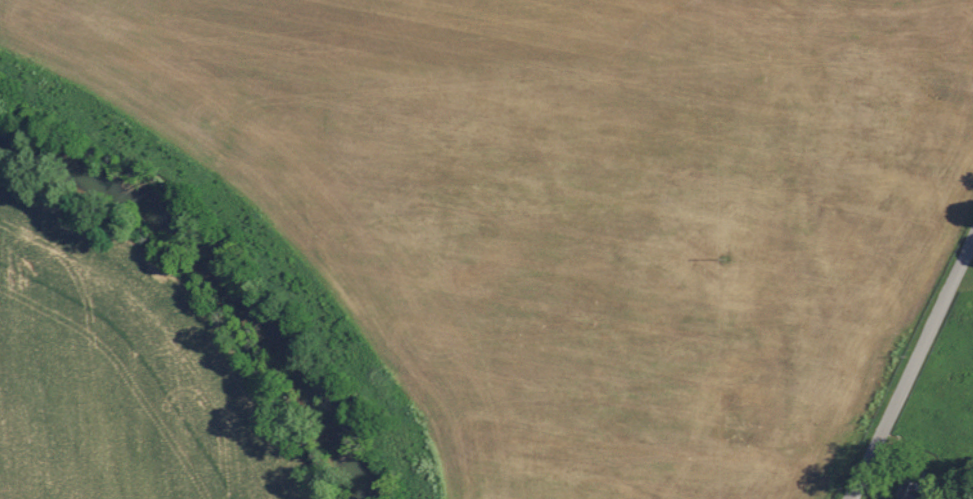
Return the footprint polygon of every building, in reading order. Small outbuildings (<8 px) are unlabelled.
[(932,480),(897,479),(896,498),(931,498),(932,480)]
